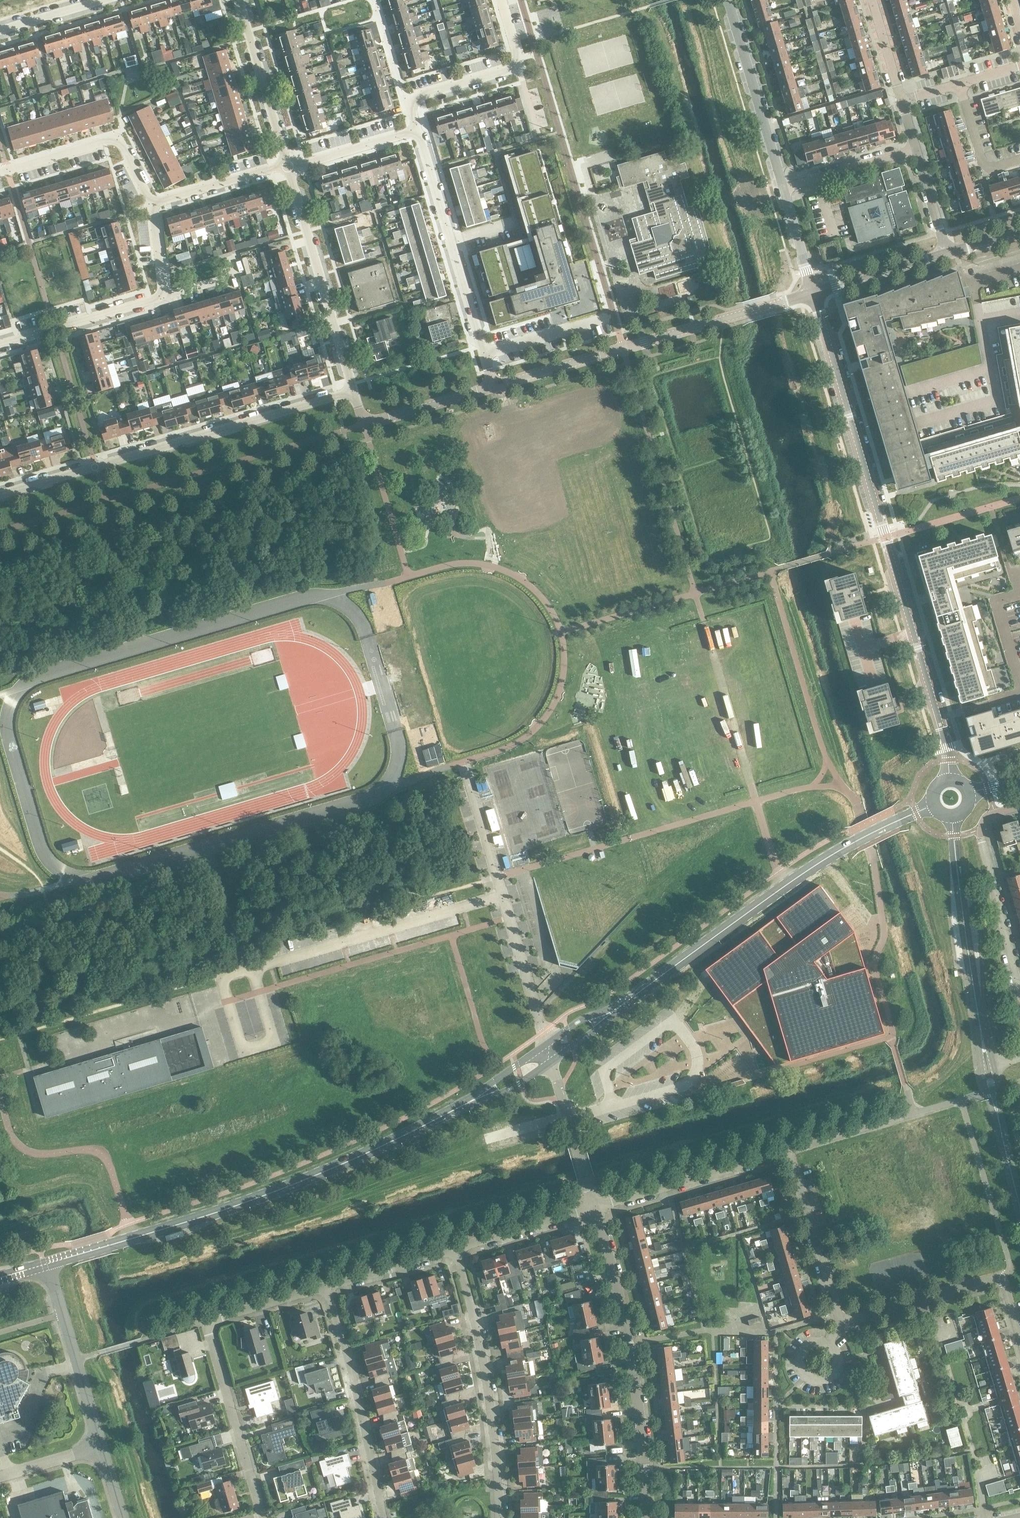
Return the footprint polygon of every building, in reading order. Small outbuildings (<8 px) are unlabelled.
[(168,0),(158,3),(165,26),(169,25),(167,19),(173,17),(168,0)] [(173,17),(179,15),(180,22),(184,21),(178,0),(169,0),(168,0),(173,17)] [(192,11),(189,0),(178,0),(184,21),(186,28),(189,27),(190,24),(189,20),(194,18),(192,11)] [(192,11),(198,9),(200,16),(204,15),(200,0),(189,0),(192,11)] [(204,15),(204,16),(222,10),(219,0),(200,0),(204,15)] [(304,8),(305,12),(311,11),(308,0),(302,2),(303,9),(304,8)] [(391,13),(407,9),(405,3),(412,1),(412,0),(400,0),(388,4),(391,13)] [(433,11),(438,9),(439,9),(436,0),(431,2),(430,2),(433,11)] [(470,11),(487,6),(485,0),(472,0),(461,3),(462,7),(469,5),(470,11)] [(839,4),(843,15),(858,11),(854,0),(851,0),(839,4)] [(893,12),(908,7),(906,0),(893,0),(890,1),(893,12)] [(982,10),(997,5),(995,0),(979,0),(982,10)] [(755,17),(770,12),(767,1),(752,6),(755,17)] [(161,27),(165,26),(158,3),(148,6),(153,23),(159,21),(161,27)] [(1000,16),(997,5),(982,10),(973,12),(976,23),(985,21),(1000,16)] [(148,6),(138,9),(145,32),(149,31),(147,24),(153,23),(148,6)] [(465,19),(467,23),(490,16),(487,6),(470,11),(472,17),(465,19)] [(908,7),(893,12),(896,23),(911,18),(908,7)] [(145,32),(138,9),(128,12),(133,28),(139,27),(141,33),(145,32)] [(391,13),(394,23),(417,16),(415,12),(409,14),(407,9),(391,13)] [(846,26),(861,22),(858,11),(843,15),(846,26)] [(774,23),(770,12),(755,17),(759,28),(762,27),(774,23)] [(111,17),(118,40),(122,39),(120,32),(126,30),(121,14),(111,17)] [(970,15),(963,17),(965,23),(972,21),(970,15)] [(394,23),(396,33),(413,28),(411,22),(418,20),(417,16),(394,23)] [(493,26),(490,16),(467,23),(468,27),(474,25),(476,31),(493,26)] [(985,21),(988,32),(1003,27),(1000,16),(985,21)] [(118,40),(111,17),(101,20),(106,36),(112,35),(114,41),(118,40)] [(896,23),(900,34),(915,29),(911,18),(896,23)] [(796,27),(794,19),(788,21),(790,28),(796,27)] [(100,38),(106,36),(101,20),(92,23),(98,46),(102,45),(100,38)] [(777,22),(774,23),(762,27),(765,38),(780,33),(777,22)] [(849,37),(864,32),(861,22),(846,26),(849,37)] [(82,26),(87,42),(92,40),(94,47),(98,46),(92,23),(82,26)] [(317,32),(324,30),(322,23),(315,25),(317,32)] [(72,28),(79,52),(83,50),(81,44),(87,42),(82,26),(72,28)] [(471,39),(472,42),(495,36),(493,26),(476,31),(478,37),(471,39)] [(986,44),(991,42),(1006,38),(1003,27),(988,32),(983,33),(986,44)] [(62,31),(67,48),(73,46),(75,53),(79,52),(72,28),(62,31)] [(396,33),(399,43),(422,36),(421,32),(415,34),(413,28),(396,33)] [(349,42),(350,46),(373,40),(370,29),(354,34),(356,41),(349,42)] [(900,34),(903,45),(918,40),(915,29),(900,34)] [(62,31),(52,34),(59,57),(63,56),(61,50),(67,48),(62,31)] [(294,31),(277,36),(280,46),(303,39),(302,35),(296,37),(294,31)] [(852,48),(867,43),(864,32),(849,37),(852,48)] [(784,44),(780,33),(765,38),(769,49),(784,44)] [(59,57),(52,34),(42,37),(47,54),(53,52),(55,59),(59,57)] [(399,43),(402,52),(419,48),(417,42),(424,40),(422,36),(399,43)] [(498,46),(495,36),(472,42),(474,46),(480,44),(482,51),(481,51),(483,57),(495,53),(494,47),(498,46)] [(459,46),(458,42),(456,37),(451,38),(453,48),(459,46)] [(995,54),(1010,49),(1006,38),(991,42),(995,54)] [(280,46),(283,56),(300,51),(298,45),(305,43),(303,39),(280,46)] [(201,42),(203,46),(203,49),(209,47),(207,40),(201,42)] [(373,40),(350,46),(352,50),(358,48),(360,54),(376,49),(373,40)] [(918,40),(903,45),(906,56),(921,51),(918,40)] [(26,44),(33,67),(36,66),(34,59),(41,57),(36,41),(26,44)] [(855,59),(870,54),(867,43),(852,48),(855,59)] [(16,47),(21,63),(27,62),(29,68),(33,67),(26,44),(16,47)] [(769,49),(772,60),(787,55),(784,44),(769,49)] [(465,45),(456,48),(457,54),(467,51),(465,45)] [(6,50),(13,73),(17,72),(15,65),(21,63),(16,47),(6,50)] [(402,52),(405,62),(428,55),(427,52),(420,53),(419,48),(402,52)] [(355,62),(356,66),(379,59),(376,49),(360,54),(362,60),(355,62)] [(0,51),(0,65),(1,69),(7,67),(9,74),(13,73),(6,50),(0,51)] [(207,68),(229,62),(225,50),(203,57),(207,68)] [(172,51),(162,54),(164,62),(174,59),(172,51)] [(300,51),(283,56),(286,65),(309,58),(308,55),(301,56),(300,51)] [(906,56),(909,67),(924,62),(921,51),(906,56)] [(859,70),(874,65),(870,54),(855,59),(859,70)] [(949,67),(951,66),(956,65),(955,60),(955,59),(953,54),(946,56),(949,67)] [(429,59),(428,55),(405,62),(408,72),(424,68),(423,61),(429,59)] [(790,66),(787,55),(772,60),(775,71),(790,66)] [(286,65),(289,75),(305,70),(304,64),(310,62),(309,58),(286,65)] [(382,69),(379,59),(356,66),(357,70),(364,68),(366,74),(382,69)] [(229,62),(207,68),(210,79),(232,73),(229,62)] [(909,67),(913,78),(928,74),(924,62),(909,67)] [(126,78),(137,76),(135,64),(123,67),(126,78)] [(956,65),(959,75),(965,74),(962,64),(956,65)] [(874,65),(859,70),(862,81),(877,76),(874,65)] [(954,77),(959,75),(956,65),(951,66),(954,77)] [(775,71),(778,81),(793,77),(790,66),(775,71)] [(949,78),(954,77),(951,66),(949,67),(946,68),(949,78)] [(96,77),(104,75),(106,74),(105,68),(95,71),(96,77)] [(944,80),(949,78),(946,68),(943,69),(941,69),(944,80)] [(361,82),(362,86),(385,79),(382,69),(366,74),(367,80),(361,82)] [(289,75),(292,85),(315,78),(314,74),(307,76),(305,70),(289,75)] [(323,80),(333,77),(331,71),(321,75),(323,80)] [(213,90),(235,84),(232,73),(210,79),(213,90)] [(862,81),(865,92),(880,88),(877,76),(862,81)] [(77,83),(75,77),(66,80),(67,86),(77,83)] [(796,88),(793,77),(778,81),(782,92),(796,88)] [(292,85),(295,95),(311,90),(309,84),(316,82),(315,78),(292,85)] [(385,79),(362,86),(363,90),(370,88),(371,93),(388,89),(385,79)] [(216,101),(238,95),(235,84),(213,90),(216,101)] [(67,87),(58,90),(61,99),(70,96),(67,87)] [(782,92),(785,103),(800,99),(796,88),(782,92)] [(366,101),(368,105),(391,98),(388,89),(371,93),(373,99),(366,101)] [(295,95),(298,104),(321,98),(320,94),(313,96),(311,90),(295,95)] [(1002,112),(1018,107),(1013,90),(997,95),(1002,112)] [(881,91),(866,95),(868,101),(883,97),(881,91)] [(170,108),(181,103),(176,92),(165,97),(170,108)] [(238,95),(216,101),(219,112),(242,106),(238,95)] [(503,98),(510,121),(514,120),(512,113),(518,112),(516,105),(521,104),(520,100),(515,102),(513,95),(503,98)] [(858,104),(868,101),(866,95),(856,98),(858,104)] [(985,117),(1002,112),(997,95),(980,100),(985,117)] [(322,102),(321,98),(298,104),(300,114),(317,109),(315,104),(322,102)] [(394,109),(391,98),(368,105),(369,109),(375,107),(377,113),(394,109)] [(510,121),(503,98),(493,101),(498,117),(504,116),(506,122),(510,121)] [(107,99),(96,102),(102,125),(114,121),(107,99)] [(785,103),(788,115),(803,110),(800,99),(785,103)] [(498,117),(493,101),(483,104),(490,127),(494,126),(492,119),(498,117)] [(835,104),(837,110),(847,107),(845,101),(840,103),(835,104)] [(102,125),(96,102),(85,106),(91,128),(102,125)] [(490,127),(483,104),(474,107),(478,123),(484,121),(486,128),(490,127)] [(834,104),(826,107),(827,112),(828,116),(837,114),(834,104)] [(85,106),(74,109),(80,131),(91,128),(85,106)] [(134,127),(155,117),(150,106),(129,117),(134,127)] [(223,123),(245,116),(242,106),(219,112),(223,123)] [(478,123),(474,107),(464,110),(471,133),(474,132),(472,125),(478,123)] [(69,134),(80,131),(74,109),(63,112),(69,134)] [(300,114),(303,124),(326,117),(325,113),(319,115),(317,109),(300,114)] [(195,110),(189,113),(192,120),(198,118),(195,110)] [(339,119),(346,117),(344,110),(337,112),(339,119)] [(471,133),(464,110),(454,112),(459,129),(465,127),(467,134),(471,133)] [(933,116),(938,132),(955,127),(950,111),(933,116)] [(52,115),(58,137),(69,134),(63,112),(52,115)] [(459,129),(454,112),(444,115),(451,139),(455,137),(453,131),(459,129)] [(789,118),(791,124),(806,120),(804,113),(789,118)] [(41,118),(48,141),(58,137),(52,115),(41,118)] [(451,139),(444,115),(434,118),(439,135),(445,133),(447,140),(451,139)] [(226,134),(248,127),(245,116),(223,123),(226,134)] [(155,117),(134,127),(139,137),(160,127),(155,117)] [(326,117),(303,124),(306,134),(323,129),(321,123),(328,121),(326,117)] [(37,144),(48,141),(41,118),(30,122),(37,144)] [(881,145),(875,124),(873,120),(863,123),(864,127),(869,144),(875,143),(876,147),(881,145)] [(885,121),(875,124),(881,145),(885,144),(884,140),(895,137),(890,121),(886,123),(885,121)] [(30,122),(19,125),(26,147),(37,144),(30,122)] [(26,147),(19,125),(8,128),(14,151),(26,147)] [(860,151),(854,131),(853,126),(842,129),(844,134),(849,150),(854,149),(856,153),(860,151)] [(160,127),(139,137),(144,148),(165,137),(160,127)] [(229,145),(251,138),(248,127),(226,134),(229,145)] [(854,131),(860,151),(865,150),(864,146),(869,144),(864,127),(854,131)] [(955,127),(938,132),(942,148),(959,143),(955,127)] [(203,129),(202,129),(197,131),(199,137),(206,135),(203,129)] [(844,134),(833,137),(839,157),(844,156),(843,152),(849,150),(844,134)] [(813,143),(819,164),(823,162),(822,158),(828,157),(823,140),(822,136),(811,139),(813,143)] [(165,137),(144,148),(149,158),(170,148),(165,137)] [(835,159),(839,157),(833,137),(823,140),(828,157),(834,155),(835,159)] [(251,138),(229,145),(232,156),(255,150),(251,138)] [(814,165),(819,164),(813,143),(802,146),(807,163),(813,161),(814,165)] [(942,148),(947,164),(964,159),(959,143),(942,148)] [(170,148),(149,158),(154,168),(175,158),(170,148)] [(580,301),(569,266),(557,224),(554,225),(533,152),(509,159),(531,233),(536,231),(551,285),(489,303),(496,326),(549,311),(548,307),(557,304),(558,308),(580,301)] [(388,156),(395,179),(398,178),(396,171),(403,170),(398,153),(388,156)] [(666,157),(664,153),(618,167),(623,187),(643,181),(649,204),(683,194),(679,181),(688,178),(684,164),(679,165),(677,158),(673,155),(666,157)] [(388,156),(378,159),(383,175),(389,174),(391,180),(395,179),(388,156)] [(175,158),(154,168),(159,178),(180,168),(175,158)] [(378,159),(368,162),(375,185),(379,184),(377,177),(383,175),(378,159)] [(969,176),(964,159),(947,164),(952,181),(969,176)] [(375,185),(368,162),(358,165),(363,181),(369,180),(371,186),(375,185)] [(449,170),(453,181),(473,175),(470,164),(449,170)] [(358,165),(349,168),(355,191),(359,190),(357,183),(363,181),(358,165)] [(180,168),(159,178),(165,189),(186,179),(180,168)] [(355,191),(349,168),(339,171),(344,187),(349,185),(351,192),(355,191)] [(848,208),(849,212),(858,244),(893,233),(892,228),(897,226),(898,232),(916,226),(906,191),(903,192),(901,187),(904,186),(899,168),(881,173),(882,177),(877,178),(876,175),(841,185),(846,203),(852,202),(854,207),(848,208)] [(109,169),(98,172),(103,190),(115,187),(109,169)] [(339,171),(329,173),(336,197),(340,195),(338,189),(344,187),(339,171)] [(92,193),(103,190),(98,172),(87,176),(92,193)] [(332,198),(336,197),(329,173),(319,176),(324,193),(330,191),(332,198)] [(453,181),(456,193),(477,187),(473,175),(453,181)] [(87,176),(76,179),(81,196),(92,193),(87,176)] [(952,181),(957,197),(974,192),(969,176),(952,181)] [(1005,182),(1010,199),(1019,196),(1019,177),(1005,182)] [(70,200),(81,196),(76,179),(65,182),(70,200)] [(70,200),(65,182),(54,185),(59,203),(70,200)] [(993,204),(1010,199),(1005,182),(988,187),(993,204)] [(59,203),(54,185),(43,188),(48,206),(59,203)] [(480,198),(477,187),(456,193),(460,204),(480,198)] [(43,188),(32,192),(38,209),(48,206),(43,188)] [(263,220),(269,218),(266,210),(272,208),(270,201),(268,193),(267,190),(255,194),(263,220)] [(38,209),(32,192),(21,195),(26,213),(38,209)] [(957,197),(961,213),(979,208),(974,192),(957,197)] [(244,197),(250,215),(255,213),(258,221),(263,220),(255,194),(244,197)] [(638,238),(637,238),(629,240),(631,247),(636,246),(639,257),(634,258),(639,274),(653,270),(656,279),(711,263),(712,260),(696,205),(687,208),(683,194),(649,204),(652,213),(633,219),(638,238)] [(233,200),(239,218),(241,227),(247,226),(244,216),(250,215),(244,197),(233,200)] [(8,218),(15,216),(10,198),(0,201),(0,208),(3,219),(8,218)] [(460,204),(463,216),(483,210),(480,198),(460,204)] [(239,218),(233,200),(222,203),(228,221),(239,218)] [(222,203),(211,207),(219,234),(225,232),(222,223),(228,221),(222,203)] [(360,206),(362,212),(371,210),(369,203),(360,206)] [(399,210),(403,221),(423,215),(419,204),(399,210)] [(200,210),(206,228),(207,232),(214,230),(215,235),(219,234),(211,207),(200,210)] [(341,212),(343,219),(352,216),(350,209),(341,212)] [(189,213),(195,231),(206,228),(200,210),(189,213)] [(487,222),(486,218),(483,210),(463,216),(467,228),(487,222)] [(111,217),(109,211),(98,214),(100,220),(111,217)] [(341,212),(330,215),(332,222),(343,219),(341,212)] [(89,224),(100,220),(98,214),(98,213),(87,216),(89,224)] [(195,231),(189,213),(178,216),(184,234),(195,231)] [(403,221),(406,233),(426,227),(423,215),(403,221)] [(184,234),(178,216),(167,220),(172,237),(184,234)] [(71,229),(78,227),(76,220),(69,223),(71,229)] [(103,239),(121,234),(118,222),(100,228),(103,239)] [(57,233),(64,231),(62,224),(55,227),(57,233)] [(334,230),(338,241),(358,235),(355,224),(334,230)] [(430,238),(426,227),(406,233),(409,244),(430,238)] [(276,238),(274,231),(267,233),(269,240),(276,238)] [(76,232),(69,234),(73,248),(80,246),(76,232)] [(103,239),(105,244),(107,250),(124,245),(121,234),(103,239)] [(338,241),(341,253),(361,247),(358,235),(338,241)] [(409,244),(413,256),(433,250),(430,238),(409,244)] [(0,250),(8,248),(6,241),(0,243),(0,248),(0,250)] [(529,244),(514,249),(520,272),(536,268),(529,244)] [(107,250),(109,257),(110,261),(128,256),(124,245),(107,250)] [(73,248),(76,259),(83,257),(80,246),(73,248)] [(503,246),(476,254),(489,298),(516,290),(503,246)] [(365,259),(361,247),(341,253),(345,265),(365,259)] [(265,270),(266,270),(266,269),(288,263),(285,252),(279,253),(277,248),(260,253),(265,270)] [(413,256),(416,267),(436,261),(433,250),(413,256)] [(175,256),(177,262),(178,268),(192,264),(188,252),(175,256)] [(110,261),(111,265),(113,272),(131,267),(128,256),(110,261)] [(76,259),(79,270),(86,268),(83,257),(76,259)] [(252,274),(247,257),(241,258),(247,276),(252,274)] [(416,267),(419,276),(420,279),(440,273),(436,261),(416,267)] [(347,273),(359,312),(359,313),(367,310),(366,308),(369,307),(370,309),(395,302),(384,262),(347,273)] [(274,279),(291,274),(288,263),(266,269),(266,270),(269,280),(274,279)] [(113,272),(115,278),(116,283),(134,278),(131,267),(113,272)] [(79,270),(83,280),(89,278),(86,268),(79,270)] [(931,481),(930,477),(927,467),(925,462),(882,317),(898,314),(903,330),(921,327),(921,325),(937,322),(937,320),(953,317),(953,315),(969,312),(965,298),(962,288),(957,271),(842,305),(890,468),(897,492),(931,481)] [(420,279),(423,290),(443,285),(440,273),(420,279)] [(269,280),(274,297),(296,291),(291,274),(274,279),(269,280)] [(534,277),(536,283),(546,281),(544,274),(534,277)] [(240,277),(244,288),(249,286),(246,275),(240,277)] [(134,278),(116,283),(120,294),(137,289),(134,278)] [(423,290),(426,302),(447,296),(443,285),(423,290)] [(234,312),(238,311),(245,309),(240,291),(228,295),(234,312)] [(279,314),(284,312),(301,307),(296,291),(274,297),(276,303),(275,304),(276,309),(278,309),(279,314)] [(234,312),(228,295),(218,298),(223,315),(234,312)] [(223,315),(218,298),(207,301),(212,319),(223,315)] [(196,304),(201,322),(212,319),(207,301),(196,304)] [(190,325),(194,324),(201,322),(196,304),(185,307),(190,325)] [(449,325),(453,323),(447,304),(423,311),(426,324),(428,323),(429,327),(428,327),(433,342),(434,342),(434,344),(441,342),(440,340),(452,336),(449,325)] [(190,325),(185,307),(173,311),(174,315),(175,315),(179,328),(190,325)] [(304,319),(301,307),(284,312),(289,329),(300,326),(299,320),(304,319)] [(164,318),(169,335),(180,332),(179,328),(175,315),(174,315),(164,318)] [(169,335),(164,318),(153,321),(158,339),(169,335)] [(372,357),(375,356),(376,355),(378,361),(390,357),(385,341),(397,338),(391,318),(376,322),(377,326),(372,327),(374,336),(367,339),(372,357)] [(153,321),(142,324),(147,342),(158,339),(153,321)] [(136,345),(143,343),(147,342),(142,324),(130,328),(136,345)] [(1006,375),(1007,382),(1009,382),(1010,389),(1009,389),(1009,390),(1010,396),(1010,397),(1011,397),(1013,404),(1011,404),(1011,405),(1011,406),(1018,405),(1019,404),(1019,327),(1008,329),(1013,358),(1010,359),(1003,360),(1004,367),(1005,368),(1006,367),(1007,374),(1006,375)] [(260,341),(272,338),(269,329),(257,333),(260,341)] [(101,344),(99,339),(97,332),(80,337),(83,349),(101,344)] [(253,334),(242,337),(244,343),(255,339),(253,334)] [(291,336),(292,340),(293,346),(300,344),(298,338),(297,335),(291,336)] [(101,344),(83,349),(86,360),(104,355),(101,344)] [(250,351),(258,354),(260,348),(253,345),(250,351)] [(971,346),(963,348),(966,357),(971,355),(980,353),(979,346),(971,348),(971,346)] [(920,370),(926,368),(932,367),(937,365),(943,363),(949,362),(954,360),(960,358),(962,358),(966,357),(963,348),(959,349),(960,351),(901,368),(903,375),(909,373),(914,372),(920,370)] [(20,355),(22,362),(23,366),(41,361),(37,350),(20,355)] [(187,353),(189,361),(196,359),(193,351),(187,353)] [(980,353),(971,355),(975,366),(982,364),(980,353)] [(310,380),(327,375),(321,354),(304,359),(305,362),(310,380)] [(104,355),(86,360),(89,371),(107,365),(104,355)] [(971,355),(966,357),(969,368),(975,366),(971,355)] [(966,357),(962,358),(960,358),(964,370),(969,368),(966,357)] [(960,358),(954,360),(958,371),(964,370),(960,358)] [(134,360),(128,361),(131,369),(136,368),(134,360)] [(954,360),(949,362),(952,373),(958,371),(954,360)] [(23,366),(24,371),(26,377),(44,372),(41,361),(23,366)] [(288,367),(290,373),(293,385),(310,380),(305,362),(288,367)] [(949,362),(943,363),(946,375),(952,373),(949,362)] [(941,376),(946,375),(943,363),(937,365),(941,376)] [(93,382),(110,376),(117,374),(115,365),(108,367),(107,365),(89,371),(93,382)] [(937,365),(932,367),(935,378),(941,376),(937,365)] [(932,367),(926,368),(929,380),(935,378),(932,367)] [(926,368),(920,370),(923,382),(929,380),(926,368)] [(252,375),(254,380),(271,375),(270,370),(252,375)] [(923,382),(920,370),(914,372),(918,383),(923,382)] [(26,377),(28,384),(29,388),(47,383),(44,372),(26,377)] [(914,372),(909,373),(912,385),(918,383),(914,372)] [(134,382),(141,380),(139,373),(132,374),(134,382)] [(290,373),(273,378),(278,395),(290,392),(288,386),(293,385),(290,373)] [(906,387),(912,385),(909,373),(903,375),(906,387)] [(110,376),(93,382),(96,393),(114,388),(110,376)] [(273,378),(257,383),(260,394),(265,393),(267,399),(278,395),(273,378)] [(29,388),(31,393),(33,399),(50,394),(47,383),(29,388)] [(186,395),(203,390),(201,383),(184,388),(186,395)] [(240,388),(245,405),(256,402),(255,396),(260,394),(257,383),(240,388)] [(1,394),(8,392),(6,384),(0,385),(0,390),(1,394)] [(120,387),(112,389),(114,396),(122,394),(120,387)] [(240,388),(223,393),(227,404),(232,403),(234,408),(245,405),(240,388)] [(212,415),(207,398),(205,392),(188,397),(190,403),(193,414),(195,420),(212,415)] [(223,393),(207,398),(212,415),(223,412),(221,406),(227,404),(223,393)] [(33,399),(36,410),(36,411),(54,405),(50,394),(33,399)] [(171,402),(155,407),(156,412),(160,424),(165,422),(167,428),(178,425),(173,407),(171,402)] [(195,420),(193,414),(190,403),(173,407),(178,425),(195,420)] [(138,412),(143,429),(160,424),(156,412),(151,414),(149,408),(138,412)] [(46,418),(43,410),(37,412),(40,420),(46,418)] [(128,421),(123,422),(126,434),(143,429),(138,412),(127,415),(128,421)] [(104,440),(126,434),(123,422),(118,424),(116,418),(104,421),(106,427),(101,429),(104,440)] [(1017,432),(1016,427),(1014,422),(993,428),(992,428),(993,430),(986,432),(985,430),(985,431),(979,432),(978,433),(978,434),(971,436),(971,435),(970,435),(964,437),(963,437),(964,438),(957,440),(957,439),(956,439),(926,448),(928,454),(930,461),(925,462),(927,467),(932,466),(936,480),(937,480),(937,478),(944,476),(944,478),(945,477),(951,476),(952,475),(951,474),(958,472),(959,473),(966,471),(966,470),(973,468),(973,469),(974,469),(980,467),(981,467),(980,466),(987,464),(987,465),(988,465),(994,463),(995,463),(995,461),(1001,459),(1002,461),(1003,460),(1009,459),(1009,461),(1018,459),(1017,456),(1019,455),(1019,431),(1017,432)] [(47,445),(50,456),(73,450),(69,438),(64,440),(62,434),(50,437),(52,443),(47,445)] [(40,440),(28,444),(33,461),(50,456),(47,445),(41,446),(40,440)] [(17,445),(11,447),(17,466),(33,461),(28,444),(18,447),(17,445)] [(2,477),(13,473),(11,468),(17,466),(11,447),(0,451),(0,471),(2,477)] [(1006,531),(1013,553),(1019,551),(1019,527),(1006,531)] [(925,551),(916,554),(926,585),(929,584),(931,591),(928,592),(928,593),(931,602),(933,610),(936,609),(938,615),(935,616),(937,624),(940,623),(942,629),(939,630),(941,638),(945,637),(946,644),(943,645),(946,653),(949,652),(951,658),(948,659),(950,667),(953,666),(955,673),(952,673),(961,704),(998,693),(991,669),(987,670),(985,664),(984,664),(982,658),(983,657),(981,649),(979,650),(978,643),(979,643),(976,635),(975,635),(973,629),(975,629),(973,622),(976,621),(972,605),(962,608),(954,581),(957,580),(957,578),(963,577),(963,578),(971,576),(971,574),(977,572),(978,574),(986,571),(985,570),(992,568),(992,569),(1000,567),(990,535),(983,537),(983,538),(977,540),(976,539),(968,541),(969,543),(962,545),(962,543),(954,546),(954,547),(948,549),(947,548),(939,550),(940,551),(933,553),(933,552),(926,554),(925,551)] [(829,581),(826,582),(838,623),(866,614),(864,607),(864,605),(863,604),(863,601),(868,600),(866,597),(865,597),(862,590),(863,588),(864,584),(863,584),(862,585),(861,585),(858,586),(857,583),(854,573),(845,576),(837,578),(829,581)] [(887,683),(858,692),(870,733),(899,724),(896,715),(895,711),(901,710),(898,707),(897,707),(896,704),(896,694),(895,694),(895,695),(891,696),(890,693),(887,683)] [(45,700),(34,704),(36,711),(47,707),(45,700)] [(965,718),(974,747),(979,746),(981,755),(1019,743),(1019,709),(993,717),(991,710),(965,718)] [(422,751),(427,767),(444,762),(439,746),(422,751)] [(519,767),(535,764),(534,758),(518,761),(519,767)] [(489,775),(492,788),(511,783),(508,770),(489,775)] [(1018,820),(1011,822),(1017,843),(1019,850),(1019,825),(1018,820)] [(1006,847),(1017,843),(1011,822),(1004,825),(1005,831),(1001,832),(1006,847)] [(995,833),(1000,849),(1006,847),(1001,832),(995,833)] [(64,853),(80,848),(78,840),(62,845),(64,853)] [(1012,890),(1019,888),(1019,875),(1008,879),(1012,890)] [(639,903),(534,877),(536,885),(559,962),(560,965),(577,968),(579,966),(606,937),(633,909),(639,903)] [(758,930),(705,970),(731,1006),(766,981),(789,1061),(884,1034),(864,968),(826,979),(814,962),(854,932),(839,912),(819,885),(776,917),(796,944),(778,957),(758,930)] [(1015,902),(1019,901),(1019,888),(1012,890),(1015,902)] [(240,1013),(248,1010),(245,1001),(237,1004),(240,1013)] [(280,1008),(273,1010),(279,1027),(286,1025),(280,1008)] [(243,1016),(244,1031),(263,1030),(262,1015),(243,1016)] [(159,1040),(35,1077),(34,1077),(46,1117),(171,1080),(172,1081),(213,1068),(201,1027),(159,1039),(159,1040)] [(284,1044),(292,1041),(288,1030),(280,1033),(284,1044)] [(714,1088),(715,1093),(746,1084),(745,1083),(743,1079),(714,1088)] [(801,1169),(805,1182),(814,1180),(810,1167),(801,1169)] [(773,1190),(769,1177),(757,1180),(761,1194),(773,1190)] [(750,1197),(761,1194),(757,1180),(746,1183),(750,1197)] [(739,1200),(750,1197),(746,1183),(735,1186),(739,1200)] [(728,1203),(739,1200),(735,1186),(724,1190),(728,1203)] [(718,1207),(728,1203),(724,1190),(713,1193),(718,1207)] [(707,1210),(718,1207),(713,1193),(702,1196),(707,1210)] [(696,1213),(707,1210),(702,1196),(692,1199),(696,1213)] [(684,1216),(696,1213),(692,1199),(680,1203),(684,1216)] [(643,1226),(640,1215),(626,1218),(629,1230),(643,1226)] [(629,1230),(632,1241),(646,1238),(643,1226),(629,1230)] [(770,1230),(773,1242),(787,1238),(783,1226),(770,1230)] [(574,1234),(562,1237),(567,1256),(579,1253),(574,1234)] [(561,1258),(567,1256),(562,1237),(550,1241),(553,1249),(547,1251),(552,1266),(563,1263),(561,1258)] [(632,1241),(635,1252),(649,1249),(646,1238),(632,1241)] [(773,1242),(776,1253),(790,1249),(787,1238),(773,1242)] [(552,1266),(547,1251),(542,1252),(539,1244),(527,1248),(533,1266),(539,1265),(540,1269),(552,1266)] [(518,1259),(513,1261),(517,1276),(523,1274),(522,1270),(533,1266),(527,1248),(515,1251),(518,1259)] [(649,1249),(635,1252),(637,1263),(651,1260),(649,1249)] [(790,1249),(776,1253),(779,1264),(793,1260),(790,1249)] [(505,1254),(493,1258),(498,1277),(504,1275),(506,1279),(517,1276),(513,1261),(507,1263),(505,1254)] [(498,1277),(493,1258),(481,1261),(486,1280),(498,1277)] [(637,1263),(640,1274),(654,1271),(653,1266),(651,1260),(637,1263)] [(779,1264),(783,1274),(796,1270),(793,1260),(779,1264)] [(783,1274),(786,1286),(800,1281),(796,1270),(783,1274)] [(654,1271),(640,1274),(643,1286),(657,1282),(655,1275),(654,1271)] [(434,1275),(422,1278),(428,1297),(430,1305),(448,1299),(442,1282),(437,1283),(434,1275)] [(417,1301),(428,1297),(422,1278),(411,1282),(414,1293),(408,1295),(413,1311),(419,1309),(417,1301)] [(587,1279),(575,1282),(577,1288),(588,1285),(587,1279)] [(381,1295),(386,1293),(382,1281),(377,1283),(381,1295)] [(800,1281),(786,1286),(789,1296),(803,1292),(800,1281)] [(643,1286),(646,1297),(660,1293),(657,1282),(643,1286)] [(374,1318),(385,1315),(391,1313),(387,1298),(381,1300),(379,1291),(367,1295),(374,1318)] [(789,1296),(792,1307),(806,1303),(803,1292),(789,1296)] [(649,1308),(663,1304),(660,1293),(646,1297),(649,1308)] [(356,1323),(374,1318),(367,1295),(355,1298),(358,1307),(352,1308),(356,1323)] [(507,1307),(513,1305),(511,1297),(505,1298),(507,1307)] [(572,1306),(575,1317),(594,1313),(591,1301),(583,1303),(581,1297),(566,1301),(568,1307),(572,1306)] [(496,1312),(508,1308),(506,1303),(494,1306),(496,1312)] [(806,1303),(792,1307),(796,1319),(809,1315),(806,1303)] [(444,1317),(460,1313),(457,1304),(451,1305),(452,1309),(442,1311),(444,1317)] [(649,1308),(651,1319),(665,1315),(663,1304),(649,1308)] [(981,1313),(980,1311),(975,1312),(976,1314),(973,1315),(976,1328),(995,1322),(991,1307),(983,1310),(984,1312),(981,1313)] [(499,1316),(503,1315),(504,1321),(500,1322),(497,1322),(499,1335),(520,1331),(525,1330),(521,1310),(515,1312),(502,1315),(499,1316)] [(320,1337),(317,1325),(311,1327),(306,1313),(303,1314),(303,1312),(297,1314),(298,1315),(294,1316),(296,1320),(290,1322),(294,1334),(299,1333),(301,1338),(313,1335),(314,1339),(320,1337)] [(594,1313),(575,1317),(577,1329),(573,1330),(574,1336),(589,1333),(588,1327),(597,1325),(594,1313)] [(651,1319),(654,1330),(668,1327),(665,1315),(651,1319)] [(748,1320),(749,1326),(761,1322),(760,1317),(748,1320)] [(976,1328),(980,1342),(997,1337),(995,1331),(998,1330),(995,1322),(976,1328)] [(443,1329),(441,1323),(429,1326),(431,1333),(434,1332),(437,1344),(454,1339),(450,1327),(443,1329)] [(241,1346),(242,1346),(249,1346),(251,1355),(256,1353),(260,1366),(272,1362),(265,1339),(260,1340),(256,1327),(244,1331),(246,1336),(241,1337),(241,1346)] [(520,1331),(499,1335),(502,1348),(509,1346),(510,1352),(523,1350),(519,1331),(520,1331)] [(580,1341),(582,1353),(601,1349),(599,1337),(590,1339),(589,1333),(574,1336),(575,1342),(580,1341)] [(971,1333),(963,1335),(966,1345),(973,1343),(971,1333)] [(933,1344),(932,1339),(930,1334),(920,1337),(919,1337),(921,1347),(933,1344)] [(985,1357),(1004,1351),(1002,1343),(999,1344),(997,1337),(980,1342),(985,1357)] [(902,1395),(905,1405),(869,1416),(874,1436),(927,1420),(921,1400),(921,1401),(918,1391),(919,1391),(903,1338),(883,1344),(899,1396),(902,1395)] [(363,1352),(367,1365),(393,1357),(387,1339),(369,1344),(370,1350),(363,1352)] [(454,1339),(437,1344),(437,1345),(434,1346),(431,1350),(433,1355),(437,1358),(438,1357),(440,1363),(448,1361),(452,1360),(450,1354),(457,1352),(454,1339)] [(753,1340),(753,1352),(767,1352),(767,1340),(753,1340)] [(961,1340),(956,1341),(959,1353),(965,1351),(961,1340)] [(956,1341),(950,1343),(953,1355),(959,1353),(956,1341)] [(953,1355),(950,1343),(944,1345),(947,1356),(953,1355)] [(673,1358),(679,1357),(683,1357),(682,1351),(674,1352),(673,1346),(658,1348),(659,1360),(673,1358)] [(195,1373),(189,1352),(182,1354),(181,1348),(168,1352),(173,1372),(180,1370),(183,1379),(183,1381),(185,1382),(187,1383),(189,1384),(192,1383),(194,1381),(195,1379),(195,1377),(195,1375),(194,1374),(195,1373)] [(601,1349),(582,1353),(584,1364),(579,1365),(581,1372),(596,1369),(595,1363),(604,1361),(601,1349)] [(985,1357),(989,1371),(1006,1366),(1004,1360),(1006,1359),(1004,1351),(985,1357)] [(21,1417),(18,1406),(30,1384),(22,1380),(24,1371),(27,1370),(27,1369),(26,1367),(26,1365),(25,1364),(24,1362),(23,1361),(22,1359),(21,1358),(20,1357),(18,1356),(17,1355),(15,1354),(14,1353),(12,1353),(10,1352),(9,1352),(7,1352),(5,1352),(4,1352),(2,1353),(0,1353),(0,1423),(21,1417)] [(767,1363),(767,1352),(753,1352),(753,1363),(767,1363)] [(378,1375),(379,1381),(389,1378),(398,1376),(393,1358),(394,1358),(394,1357),(393,1357),(367,1365),(371,1377),(378,1375)] [(508,1360),(509,1366),(506,1366),(508,1379),(533,1375),(535,1375),(533,1361),(525,1362),(524,1357),(508,1360)] [(563,1358),(554,1360),(555,1367),(564,1365),(563,1358)] [(659,1360),(660,1371),(675,1369),(673,1358),(659,1360)] [(440,1383),(460,1377),(456,1365),(449,1367),(448,1361),(440,1363),(435,1364),(437,1371),(440,1370),(443,1382),(440,1383)] [(317,1373),(316,1371),(314,1362),(302,1366),(308,1385),(309,1385),(308,1383),(313,1381),(316,1392),(324,1390),(325,1393),(333,1390),(327,1368),(321,1369),(321,1372),(317,1373)] [(753,1363),(753,1375),(767,1375),(767,1363),(753,1363)] [(1006,1366),(989,1371),(993,1386),(1012,1380),(1010,1372),(1008,1373),(1006,1366)] [(660,1371),(662,1382),(676,1381),(675,1369),(660,1371)] [(534,1384),(533,1375),(508,1379),(510,1392),(513,1391),(514,1398),(530,1395),(529,1389),(532,1388),(533,1387),(534,1384)] [(767,1375),(753,1375),(753,1386),(767,1386),(767,1375)] [(463,1390),(460,1377),(440,1383),(441,1383),(446,1401),(454,1399),(458,1398),(456,1392),(463,1390)] [(379,1381),(377,1382),(379,1388),(372,1390),(376,1402),(392,1397),(389,1385),(391,1385),(389,1378),(379,1381)] [(588,1391),(589,1397),(609,1395),(607,1382),(598,1383),(597,1378),(576,1381),(577,1387),(583,1386),(584,1392),(588,1391)] [(257,1418),(272,1413),(269,1403),(279,1400),(273,1380),(245,1389),(251,1408),(254,1407),(257,1418)] [(993,1386),(997,1398),(1016,1392),(1012,1380),(993,1386)] [(676,1381),(662,1382),(663,1394),(677,1392),(676,1381)] [(723,1387),(721,1387),(718,1386),(718,1393),(718,1395),(723,1395),(729,1395),(729,1387),(723,1387)] [(753,1386),(753,1398),(767,1398),(767,1386),(753,1386)] [(663,1394),(664,1405),(679,1404),(677,1392),(663,1394)] [(610,1407),(609,1395),(589,1397),(591,1409),(586,1409),(587,1416),(602,1414),(602,1408),(610,1407)] [(386,1412),(388,1418),(400,1415),(398,1408),(396,1409),(392,1397),(376,1402),(379,1414),(386,1412)] [(753,1398),(753,1409),(767,1409),(767,1398),(753,1398)] [(281,1413),(282,1418),(298,1414),(293,1399),(288,1400),(290,1410),(281,1413)] [(446,1421),(466,1415),(462,1403),(455,1405),(454,1399),(446,1401),(442,1402),(447,1420),(446,1421)] [(1003,1417),(1019,1412),(1019,1406),(1018,1399),(999,1405),(1003,1417)] [(159,1400),(149,1403),(150,1409),(161,1406),(159,1400)] [(213,1414),(210,1403),(198,1407),(196,1400),(177,1406),(182,1420),(189,1418),(191,1424),(193,1423),(195,1429),(213,1423),(211,1415),(213,1414)] [(512,1411),(514,1423),(539,1420),(536,1401),(519,1403),(520,1410),(512,1411)] [(679,1404),(664,1405),(666,1417),(680,1415),(679,1404)] [(961,1406),(953,1407),(954,1415),(962,1414),(961,1406)] [(332,1419),(325,1415),(323,1409),(311,1412),(315,1424),(318,1423),(321,1434),(328,1438),(343,1434),(338,1417),(332,1419)] [(753,1409),(753,1421),(767,1421),(767,1409),(753,1409)] [(1007,1432),(1019,1428),(1019,1412),(1003,1417),(1007,1432)] [(388,1418),(386,1419),(387,1425),(380,1427),(384,1439),(408,1432),(403,1414),(400,1415),(388,1418)] [(592,1421),(593,1433),(613,1431),(612,1419),(603,1420),(602,1414),(587,1416),(587,1422),(592,1421)] [(470,1427),(466,1415),(446,1421),(447,1421),(452,1439),(460,1437),(464,1435),(463,1429),(470,1427)] [(685,1415),(680,1415),(666,1417),(667,1428),(681,1426),(681,1421),(685,1420),(685,1415)] [(789,1437),(801,1437),(801,1416),(789,1416),(789,1437)] [(801,1437),(813,1437),(813,1416),(801,1416),(801,1437)] [(813,1437),(825,1437),(825,1416),(813,1416),(813,1437)] [(825,1437),(837,1437),(837,1416),(825,1416),(825,1437)] [(837,1437),(849,1437),(849,1416),(837,1416),(837,1437)] [(849,1437),(862,1437),(862,1416),(849,1416),(849,1437)] [(293,1418),(282,1421),(284,1428),(261,1435),(262,1440),(264,1439),(265,1443),(261,1444),(264,1454),(266,1453),(269,1463),(283,1459),(278,1445),(284,1443),(283,1438),(296,1435),(293,1426),(296,1425),(293,1418)] [(541,1420),(539,1420),(514,1423),(516,1436),(519,1436),(520,1442),(536,1440),(535,1435),(539,1434),(543,1431),(541,1420)] [(753,1421),(753,1432),(767,1432),(767,1421),(753,1421)] [(681,1426),(667,1428),(668,1439),(683,1438),(681,1426)] [(964,1445),(958,1426),(948,1429),(954,1448),(964,1445)] [(1007,1432),(1011,1446),(1019,1443),(1019,1428),(1007,1432)] [(613,1431),(593,1433),(594,1439),(589,1440),(590,1452),(606,1450),(605,1444),(614,1444),(613,1431)] [(394,1449),(396,1455),(406,1453),(406,1452),(411,1451),(413,1450),(408,1432),(384,1439),(388,1452),(394,1449)] [(753,1432),(753,1444),(767,1444),(767,1432),(753,1432)] [(199,1443),(189,1446),(180,1449),(183,1459),(193,1456),(192,1455),(200,1452),(205,1470),(226,1464),(221,1448),(225,1447),(221,1433),(198,1440),(199,1443)] [(452,1458),(452,1459),(472,1453),(468,1440),(461,1442),(460,1437),(452,1439),(445,1441),(447,1447),(450,1446),(453,1458),(452,1458)] [(668,1439),(670,1451),(684,1449),(683,1438),(668,1439)] [(1015,1460),(1019,1459),(1019,1443),(1011,1446),(1015,1460)] [(767,1456),(767,1444),(753,1444),(753,1456),(767,1456)] [(867,1447),(869,1453),(879,1450),(877,1444),(867,1447)] [(524,1448),(524,1449),(525,1454),(517,1455),(518,1468),(539,1466),(542,1463),(541,1458),(538,1456),(538,1455),(537,1455),(537,1447),(524,1448)] [(684,1449),(670,1451),(671,1462),(685,1461),(684,1449)] [(389,1464),(392,1476),(409,1471),(409,1472),(414,1470),(416,1470),(411,1451),(406,1452),(406,1453),(396,1455),(394,1456),(396,1462),(389,1464)] [(348,1461),(350,1460),(348,1453),(335,1457),(333,1456),(325,1458),(325,1460),(319,1461),(324,1476),(333,1474),(337,1486),(348,1483),(350,1479),(347,1467),(349,1466),(348,1461)] [(476,1465),(472,1453),(452,1459),(453,1459),(458,1477),(470,1473),(469,1467),(476,1465)] [(953,1457),(943,1459),(945,1468),(951,1467),(950,1464),(954,1464),(953,1457)] [(310,1458),(305,1460),(307,1468),(313,1466),(310,1458)] [(592,1478),(616,1477),(616,1465),(607,1465),(606,1459),(596,1460),(596,1458),(586,1458),(586,1467),(588,1466),(591,1469),(592,1478)] [(303,1460),(288,1464),(290,1473),(273,1478),(281,1502),(289,1499),(287,1493),(295,1490),(297,1497),(307,1494),(300,1470),(306,1469),(303,1460)] [(908,1463),(898,1464),(899,1472),(909,1471),(908,1463)] [(527,1480),(527,1486),(527,1487),(540,1486),(538,1467),(539,1467),(539,1466),(518,1468),(519,1481),(527,1480)] [(409,1471),(392,1476),(396,1489),(399,1488),(402,1497),(418,1493),(415,1483),(417,1482),(414,1470),(409,1472),(409,1471)] [(592,1496),(608,1496),(608,1490),(617,1489),(616,1477),(592,1478),(592,1490),(592,1496)] [(1006,1491),(1003,1480),(997,1482),(1000,1493),(1006,1491)] [(197,1485),(199,1493),(213,1489),(210,1481),(197,1485)] [(216,1485),(220,1498),(217,1499),(215,1502),(217,1509),(220,1511),(223,1510),(224,1512),(238,1507),(230,1481),(216,1485)] [(997,1482),(991,1483),(994,1495),(1000,1493),(997,1482)] [(947,1487),(948,1490),(950,1505),(961,1503),(959,1489),(958,1483),(954,1484),(954,1486),(947,1487)] [(989,1496),(994,1495),(991,1483),(985,1485),(989,1496)] [(913,1489),(914,1495),(916,1509),(927,1508),(925,1493),(924,1487),(917,1488),(913,1489)] [(959,1489),(961,1503),(973,1502),(971,1487),(959,1489)] [(938,1506),(950,1505),(948,1490),(936,1492),(938,1506)] [(63,1491),(18,1504),(22,1517),(93,1517),(88,1499),(73,1504),(72,1502),(72,1501),(66,1502),(63,1491)] [(927,1508),(938,1506),(936,1492),(925,1493),(927,1508)] [(520,1500),(521,1513),(542,1512),(540,1512),(540,1500),(543,1500),(542,1493),(527,1493),(528,1500),(520,1500)] [(904,1511),(916,1509),(914,1495),(903,1496),(904,1511)] [(586,1505),(590,1505),(590,1514),(598,1514),(617,1514),(617,1501),(608,1502),(608,1496),(592,1496),(585,1496),(586,1505)] [(817,1496),(817,1502),(818,1516),(829,1516),(829,1501),(829,1496),(821,1496),(817,1496)] [(893,1512),(904,1511),(903,1496),(891,1498),(893,1512)] [(881,1514),(893,1512),(891,1498),(879,1500),(881,1514)] [(344,1500),(343,1499),(330,1503),(333,1513),(339,1511),(341,1517),(363,1517),(359,1504),(346,1508),(344,1500)] [(852,1515),(863,1515),(863,1500),(852,1501),(852,1515)] [(875,1500),(863,1500),(863,1515),(875,1514),(875,1500)] [(829,1516),(841,1515),(840,1501),(829,1501),(829,1516)] [(841,1515),(852,1515),(852,1501),(840,1501),(841,1515)] [(783,1517),(795,1517),(795,1502),(783,1503),(783,1517)] [(806,1502),(795,1502),(795,1517),(807,1517),(806,1502)] [(807,1517),(818,1516),(817,1502),(806,1502),(807,1517)] [(687,1517),(687,1503),(675,1503),(675,1517),(687,1517)] [(687,1517),(698,1517),(698,1503),(687,1503),(687,1517)] [(698,1517),(710,1517),(710,1503),(698,1503),(698,1517)] [(710,1517),(721,1517),(721,1503),(710,1503),(710,1517)] [(733,1503),(721,1503),(721,1517),(733,1517),(733,1503)] [(733,1517),(744,1517),(744,1503),(733,1503),(733,1517)] [(744,1517),(755,1517),(755,1503),(744,1503),(744,1517)] [(767,1503),(755,1503),(755,1517),(767,1517),(767,1503)] [(318,1510),(320,1517),(327,1516),(324,1508),(318,1510)] [(306,1511),(296,1514),(297,1517),(318,1517),(315,1509),(306,1511)]
